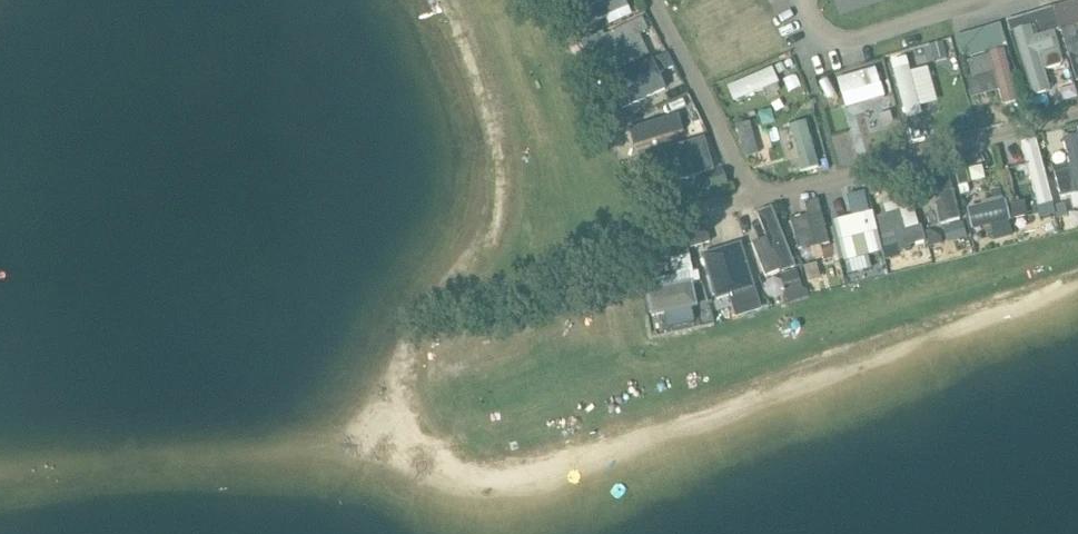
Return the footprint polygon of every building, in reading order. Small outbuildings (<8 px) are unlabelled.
[(630,7),(628,0),(578,0),(589,24),(630,7)] [(1010,16),(1031,95),(1051,90),(1045,67),(1068,61),(1073,78),(1077,77),(1077,0),(1074,0),(1010,16)] [(643,33),(649,30),(645,18),(593,36),(605,72),(651,56),(643,33)] [(972,95),(1000,88),(1003,102),(1017,98),(999,23),(956,33),(962,58),(968,56),(973,75),(968,76),(972,95)] [(672,87),(665,72),(675,67),(668,52),(609,79),(623,109),(672,87)] [(901,123),(928,115),(913,66),(886,74),(901,123)] [(891,146),(877,75),(842,81),(857,153),(891,146)] [(615,131),(622,153),(686,134),(679,111),(615,131)] [(1054,165),(1062,195),(1077,191),(1077,131),(1077,128),(1061,132),(1069,161),(1054,165)] [(673,181),(711,170),(701,137),(664,148),(673,181)] [(1041,137),(1025,140),(1037,215),(1053,213),(1041,137)] [(932,181),(951,241),(968,235),(949,176),(932,181)] [(834,230),(841,257),(863,251),(861,243),(878,238),(865,190),(846,195),(854,225),(834,230)] [(994,239),(1014,234),(1005,196),(968,204),(974,229),(991,225),(994,239)] [(799,249),(830,240),(819,198),(805,202),(808,212),(790,217),(799,249)] [(758,211),(766,237),(753,241),(765,277),(795,267),(774,205),(758,211)] [(901,245),(922,243),(920,209),(882,211),(886,264),(903,263),(901,245)] [(703,252),(718,298),(755,286),(740,241),(703,252)] [(689,254),(671,258),(674,274),(647,279),(654,314),(700,305),(689,254)] [(783,280),(786,300),(806,296),(803,277),(783,280)]
